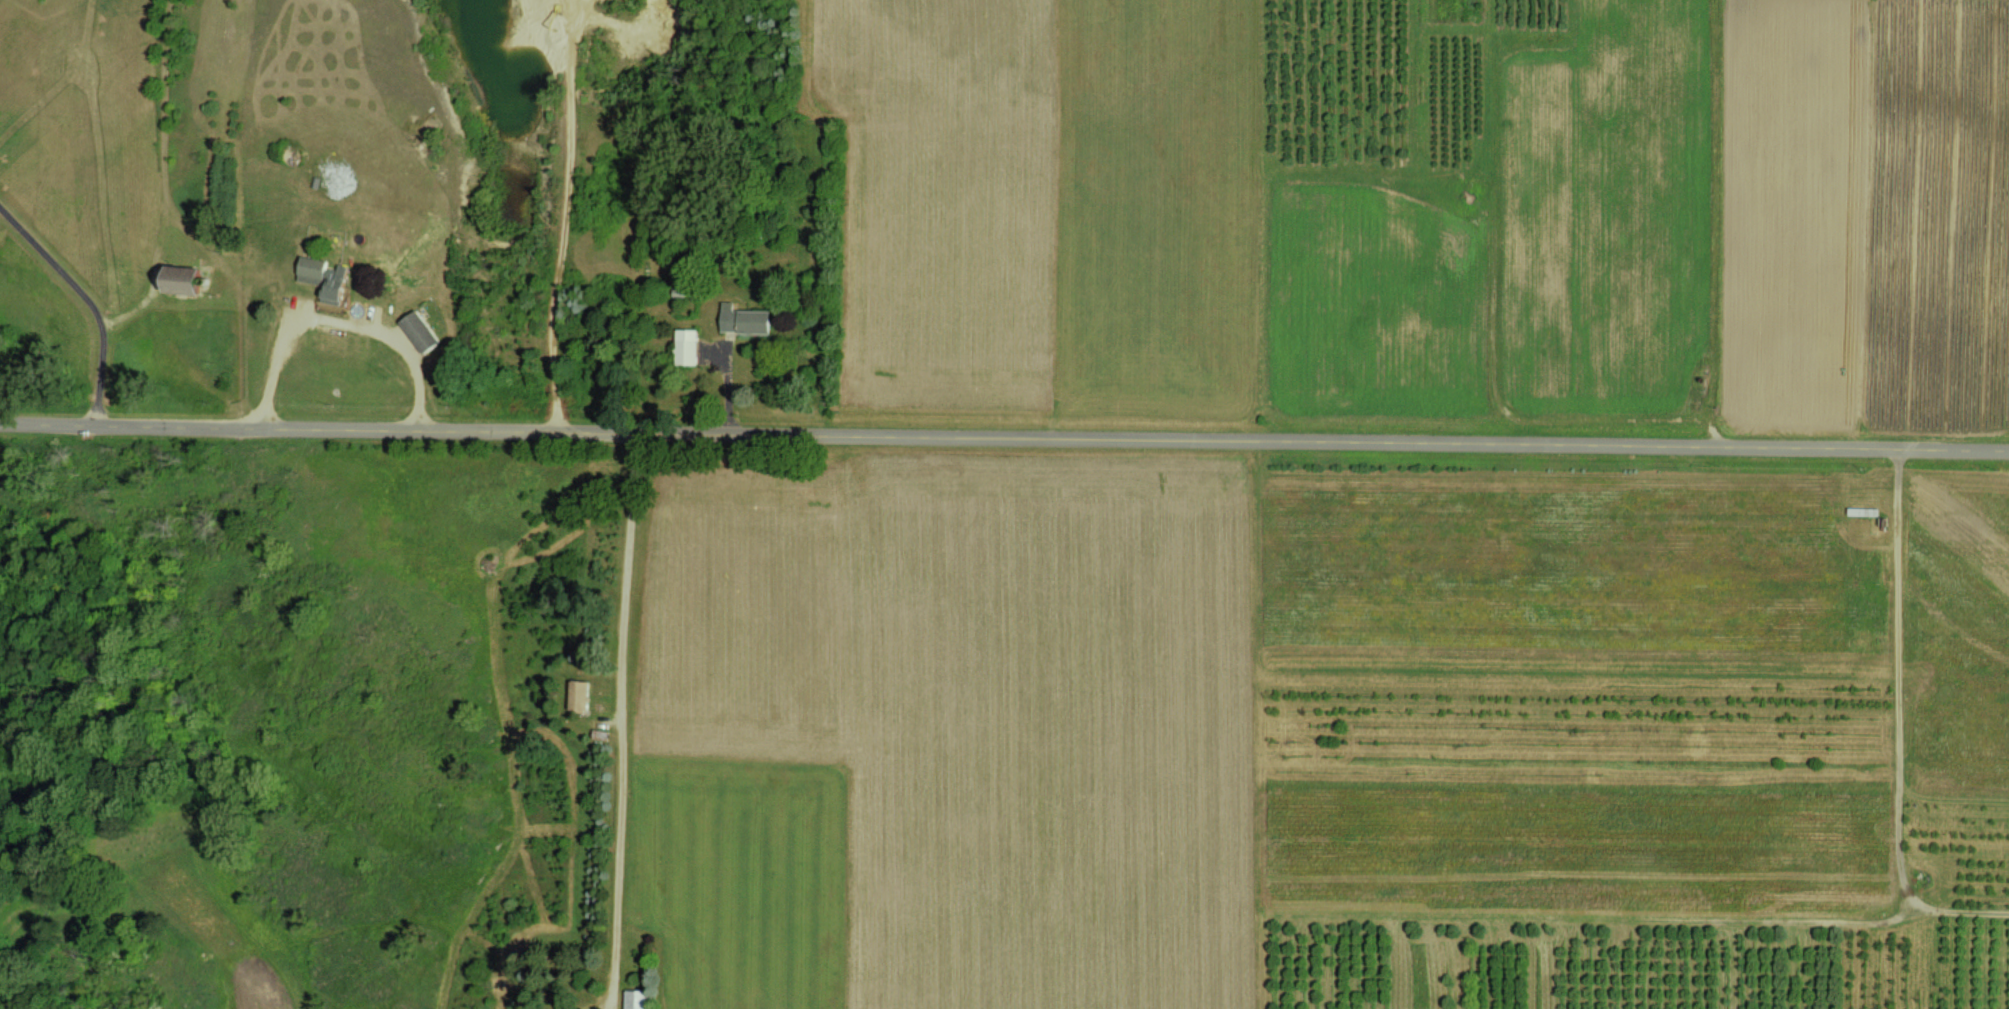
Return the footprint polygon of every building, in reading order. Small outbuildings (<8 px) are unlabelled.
[(299,280),(327,286),(324,302),(343,306),(352,266),(340,264),(339,269),(328,267),(330,260),(304,255),(299,280)] [(205,268),(172,264),(168,290),(202,295),(205,268)] [(723,332),(772,333),(773,311),(734,310),(735,302),(724,302),(723,332)] [(401,321),(424,354),(441,342),(418,309),(401,321)] [(700,364),(700,329),(680,329),(679,364),(700,364)] [(573,708),(590,709),(591,681),(574,680),(573,708)] [(651,990),(628,989),(628,1008),(651,1008),(651,990)]
